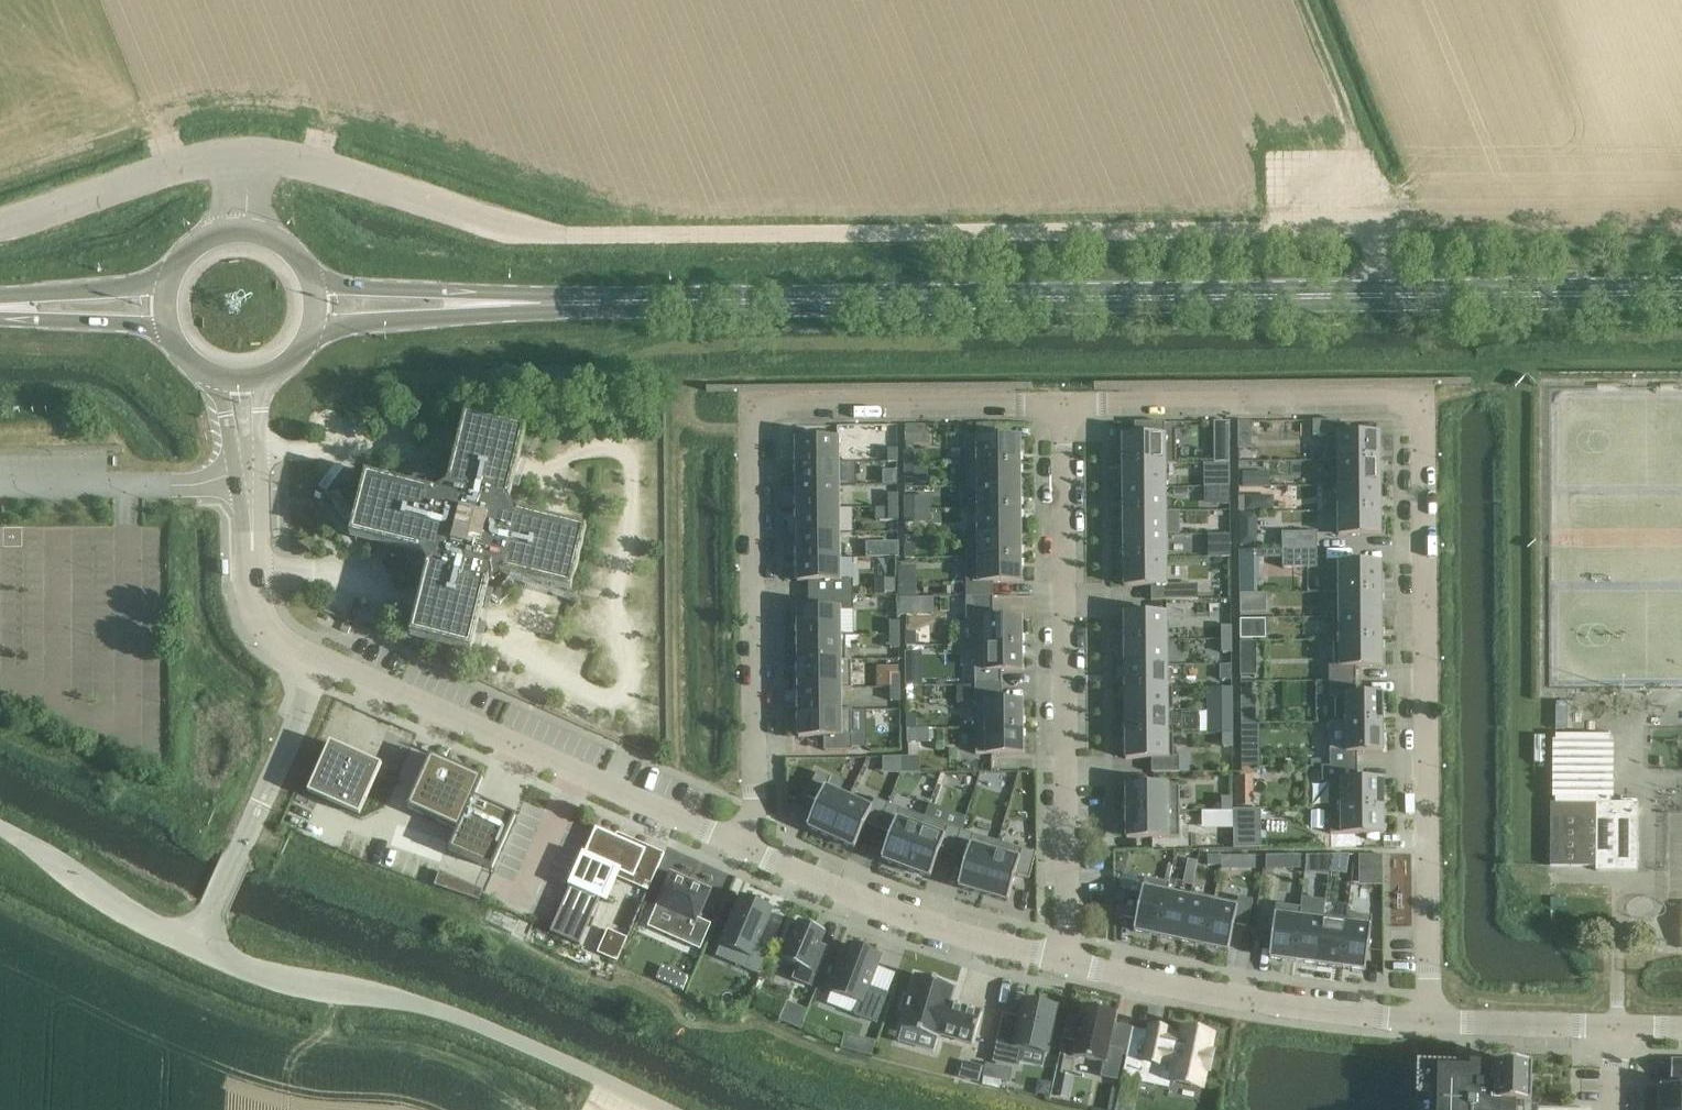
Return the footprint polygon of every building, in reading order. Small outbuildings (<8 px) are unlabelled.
[(1230,422),(1214,422),(1214,441),(1229,441),(1230,441),(1230,422)] [(1251,422),(1238,422),(1238,449),(1251,449),(1251,422)] [(1128,424),(1129,435),(1157,434),(1156,423),(1128,424)] [(927,426),(904,426),(905,445),(927,445),(927,426)] [(1135,437),(1123,437),(1123,465),(1176,464),(1176,429),(1165,429),(1164,429),(1164,437),(1135,437)] [(1380,435),(1327,435),(1327,462),(1380,461),(1380,435)] [(967,465),(1020,464),(1020,438),(967,439),(967,465)] [(796,465),(839,464),(839,440),(796,440),(796,465)] [(888,463),(899,463),(898,449),(888,449),(888,463)] [(904,464),(914,464),(914,451),(904,451),(904,464)] [(1380,461),(1327,462),(1332,462),(1333,487),(1381,486),(1380,461)] [(797,488),(839,488),(839,464),(796,465),(797,488)] [(904,478),(915,478),(914,464),(904,464),(904,478)] [(967,487),(1020,487),(1020,464),(967,465),(967,487)] [(1176,464),(1123,465),(1123,488),(1166,488),(1166,465),(1176,465),(1176,464)] [(1230,469),(1218,469),(1218,485),(1231,484),(1230,469)] [(897,470),(884,470),(884,483),(897,483),(897,470)] [(1258,472),(1242,472),(1243,487),(1258,487),(1258,472)] [(1381,486),(1333,487),(1338,487),(1338,512),(1381,511),(1381,486)] [(1021,509),(1020,487),(967,487),(967,488),(978,488),(978,509),(1021,509)] [(1230,487),(1204,487),(1204,505),(1230,505),(1230,487)] [(437,495),(422,556),(429,567),(490,583),(501,576),(516,515),(509,503),(448,488),(437,495)] [(797,511),(839,511),(839,488),(797,488),(797,511)] [(1166,488),(1123,488),(1124,512),(1166,512),(1166,488)] [(899,508),(899,494),(888,494),(888,508),(899,508)] [(904,510),(915,510),(915,496),(904,496),(904,510)] [(1274,496),(1245,496),(1245,512),(1274,512),(1274,496)] [(899,521),(899,508),(888,508),(888,521),(899,521)] [(978,536),(1021,536),(1021,509),(978,509),(978,536)] [(904,524),(915,524),(915,510),(904,510),(904,524)] [(797,535),(840,534),(839,511),(797,511),(797,535)] [(1381,511),(1338,512),(1338,536),(1381,536),(1381,511)] [(1166,512),(1124,512),(1124,536),(1167,536),(1166,512)] [(1257,513),(1239,513),(1239,546),(1257,546),(1257,513)] [(1227,522),(1216,523),(1216,535),(1227,535),(1227,522)] [(1318,533),(1282,533),(1283,550),(1318,550),(1318,533)] [(797,558),(840,558),(840,534),(797,535),(797,558)] [(1230,535),(1208,535),(1208,558),(1222,558),(1231,557),(1231,544),(1230,535)] [(974,559),(1021,558),(1021,536),(978,536),(979,558),(974,558),(974,559)] [(1167,536),(1124,536),(1124,558),(1167,558),(1167,536)] [(889,558),(899,558),(899,544),(889,544),(889,558)] [(905,559),(915,559),(915,546),(905,546),(905,559)] [(1259,550),(1239,551),(1239,594),(1259,593),(1259,550)] [(1318,550),(1283,550),(1283,567),(1283,568),(1318,568),(1318,550)] [(797,582),(840,582),(840,558),(797,558),(797,582)] [(966,597),(993,597),(993,583),(1021,583),(1021,558),(974,559),(974,582),(966,583),(966,597)] [(1167,558),(1124,558),(1124,587),(1167,587),(1167,558)] [(1381,564),(1328,564),(1328,593),(1382,593),(1381,564)] [(917,567),(898,567),(899,597),(917,597),(917,567)] [(885,593),(896,593),(895,580),(885,580),(885,593)] [(1382,593),(1328,593),(1328,594),(1339,594),(1339,617),(1334,617),(1334,618),(1382,618),(1382,593)] [(841,635),(840,610),(798,610),(798,636),(846,636),(846,635),(841,635)] [(1167,615),(1125,615),(1125,641),(1168,641),(1167,615)] [(1382,618),(1334,618),(1334,641),(1382,640),(1382,618)] [(975,646),(1022,645),(1022,619),(975,620),(975,646)] [(1240,620),(1240,640),(1266,640),(1266,620),(1240,620)] [(889,635),(900,635),(900,621),(889,621),(889,635)] [(1223,640),(1232,640),(1231,627),(1222,627),(1223,640)] [(905,646),(916,646),(916,633),(905,633),(905,646)] [(889,648),(900,648),(900,635),(889,635),(889,648)] [(846,660),(846,636),(798,636),(798,661),(852,661),(852,660),(846,660)] [(1223,653),(1232,653),(1232,640),(1223,640),(1223,653)] [(1334,666),(1329,666),(1329,682),(1356,681),(1356,668),(1382,667),(1382,640),(1334,641),(1334,666)] [(1168,641),(1125,641),(1125,666),(1168,666),(1168,641)] [(1256,642),(1240,642),(1240,676),(1257,676),(1256,642)] [(975,686),(1002,686),(1002,672),(1022,672),(1022,645),(975,646),(975,686)] [(906,687),(923,686),(922,652),(905,652),(906,687)] [(798,686),(852,686),(852,661),(798,661),(798,686)] [(1232,665),(1220,665),(1220,681),(1232,680),(1232,665)] [(1168,666),(1125,666),(1125,689),(1173,688),(1173,687),(1168,687),(1168,666)] [(890,688),(901,688),(901,674),(890,674),(890,688)] [(1356,681),(1329,682),(1329,698),(1336,698),(1336,723),(1383,723),(1383,695),(1356,696),(1356,681)] [(842,710),(841,690),(852,690),(852,686),(798,686),(799,712),(852,711),(852,710),(842,710)] [(890,701),(901,701),(901,688),(890,688),(890,701)] [(1173,688),(1125,689),(1125,711),(1173,711),(1173,688)] [(1232,688),(1207,688),(1207,710),(1233,710),(1233,688),(1232,688)] [(1256,696),(1241,696),(1241,724),(1256,724),(1256,696)] [(976,729),(1023,728),(1023,702),(975,703),(976,729)] [(1233,710),(1207,710),(1207,734),(1232,733),(1233,733),(1233,710)] [(852,751),(852,711),(799,712),(799,738),(825,737),(825,751),(852,751)] [(1173,711),(1125,711),(1126,735),(1174,735),(1174,734),(1168,734),(1168,712),(1173,712),(1173,711)] [(907,729),(917,729),(917,715),(906,716),(907,729)] [(1383,723),(1336,723),(1336,724),(1346,724),(1347,753),(1383,753),(1383,723)] [(976,755),(1023,754),(1023,728),(976,729),(976,755)] [(907,743),(918,742),(917,729),(907,729),(907,743)] [(1224,747),(1233,747),(1232,734),(1223,734),(1224,747)] [(1174,735),(1126,735),(1126,760),(1152,759),(1152,773),(1180,773),(1179,757),(1174,757),(1174,735)] [(1556,748),(1546,748),(1546,762),(1556,762),(1555,782),(1555,802),(1551,802),(1550,867),(1596,867),(1596,871),(1638,871),(1638,849),(1638,803),(1611,803),(1611,736),(1572,736),(1556,735),(1556,737),(1556,748)] [(331,745),(310,793),(359,815),(381,767),(331,745)] [(431,756),(408,809),(458,832),(449,851),(492,870),(501,850),(516,817),(474,799),(483,780),(459,769),(448,764),(431,756)] [(1260,756),(1242,757),(1242,768),(1255,767),(1261,767),(1260,756)] [(900,757),(883,758),(883,774),(901,774),(900,757)] [(908,757),(900,757),(901,774),(921,773),(920,757),(908,757)] [(817,772),(805,797),(818,802),(807,828),(831,838),(849,798),(827,788),(831,779),(817,772)] [(1254,776),(1233,777),(1233,807),(1254,807),(1254,776)] [(1383,781),(1330,781),(1330,808),(1383,808),(1383,781)] [(1179,786),(1126,786),(1126,812),(1180,812),(1179,786)] [(1232,797),(1221,798),(1221,812),(1232,812),(1232,797)] [(849,798),(831,838),(854,849),(866,824),(878,829),(888,805),(875,799),(871,808),(849,798)] [(888,805),(878,829),(891,834),(881,860),(906,869),(925,818),(888,805)] [(1383,808),(1330,808),(1331,835),(1384,834),(1383,808)] [(1261,809),(1233,810),(1233,812),(1234,829),(1234,849),(1261,849),(1261,809)] [(1180,812),(1126,812),(1127,838),(1180,838),(1180,812)] [(925,818),(906,869),(930,878),(940,852),(953,857),(961,831),(949,827),(925,818)] [(596,830),(552,932),(579,943),(599,898),(603,899),(613,876),(616,869),(633,877),(630,884),(648,891),(662,859),(645,851),(616,838),(596,830)] [(961,831),(953,857),(966,861),(958,887),(983,895),(998,843),(973,835),(961,831)] [(998,843),(983,895),(1008,902),(1016,876),(1029,880),(1036,854),(998,843)] [(1175,851),(1174,863),(1191,863),(1191,851),(1175,851)] [(1263,854),(1263,870),(1299,871),(1299,855),(1263,854)] [(1307,856),(1305,873),(1329,876),(1330,872),(1331,855),(1307,856)] [(1221,856),(1207,856),(1207,867),(1222,867),(1221,857),(1221,856)] [(1256,856),(1244,856),(1244,870),(1256,870),(1256,856)] [(1381,856),(1359,856),(1359,886),(1381,886),(1381,856)] [(439,872),(435,886),(479,902),(483,891),(439,872)] [(670,873),(655,907),(657,908),(676,916),(668,936),(700,950),(711,925),(698,919),(710,890),(670,873)] [(1142,895),(1114,889),(1115,916),(1136,920),(1134,932),(1158,937),(1169,883),(1164,882),(1145,878),(1142,895)] [(1169,883),(1158,937),(1181,942),(1191,894),(1169,889),(1170,884),(1169,883)] [(740,894),(718,945),(721,946),(750,958),(745,969),(759,975),(772,947),(761,942),(775,909),(740,894)] [(1191,894),(1181,942),(1205,947),(1215,899),(1191,894)] [(1215,899),(1205,947),(1229,952),(1234,925),(1248,928),(1254,901),(1239,898),(1238,903),(1215,899)] [(1276,905),(1269,959),(1293,962),(1300,908),(1276,905)] [(1300,908),(1293,962),(1317,965),(1324,916),(1301,913),(1302,908),(1300,908)] [(1262,914),(1260,929),(1272,931),(1274,916),(1262,914)] [(1324,916),(1317,965),(1342,968),(1348,914),(1347,914),(1346,919),(1324,916)] [(1348,914),(1342,968),(1366,971),(1372,917),(1348,914)] [(826,932),(799,921),(796,927),(791,925),(785,939),(790,941),(782,960),(798,967),(793,979),(812,987),(829,949),(821,945),(826,932)] [(596,956),(615,960),(620,936),(601,932),(596,956)] [(847,942),(828,992),(831,993),(859,1004),(855,1015),(854,1016),(877,1024),(888,994),(887,994),(871,987),(878,967),(883,955),(847,942)] [(915,975),(900,1028),(940,1040),(941,1037),(973,1046),(983,1012),(951,1003),(956,987),(915,975)] [(1047,1053),(1057,1007),(1024,1000),(1020,1020),(1004,1016),(995,1062),(1018,1066),(1022,1048),(1047,1053)] [(794,1006),(786,1023),(798,1028),(805,1010),(794,1006)] [(1068,1016),(1063,1040),(1076,1043),(1073,1057),(1104,1064),(1102,1077),(1117,1080),(1122,1056),(1123,1052),(1109,1049),(1114,1025),(1116,1013),(1084,1006),(1081,1019),(1068,1016)] [(1180,1040),(1169,1037),(1170,1032),(1150,1028),(1143,1059),(1127,1056),(1122,1079),(1169,1089),(1171,1081),(1203,1088),(1206,1072),(1209,1073),(1213,1053),(1211,1052),(1214,1036),(1182,1029),(1180,1040)] [(845,1034),(841,1049),(871,1057),(875,1042),(845,1034)] [(1060,1055),(1052,1097),(1067,1100),(1072,1077),(1063,1075),(1066,1057),(1067,1056),(1060,1055)] [(1671,1082),(1681,1083),(1681,1061),(1671,1061),(1671,1082)] [(963,1062),(959,1078),(979,1083),(983,1067),(963,1062)] [(987,1065),(982,1085),(1000,1089),(1001,1081),(997,1080),(1000,1068),(987,1065)] [(1470,1072),(1470,1066),(1424,1065),(1417,1065),(1416,1102),(1430,1102),(1430,1109),(1524,1109),(1524,1108),(1531,1108),(1531,1107),(1531,1106),(1532,1068),(1494,1067),(1494,1068),(1478,1068),(1478,1072),(1470,1072)] [(1659,1109),(1681,1109),(1681,1088),(1660,1087),(1659,1109)]
